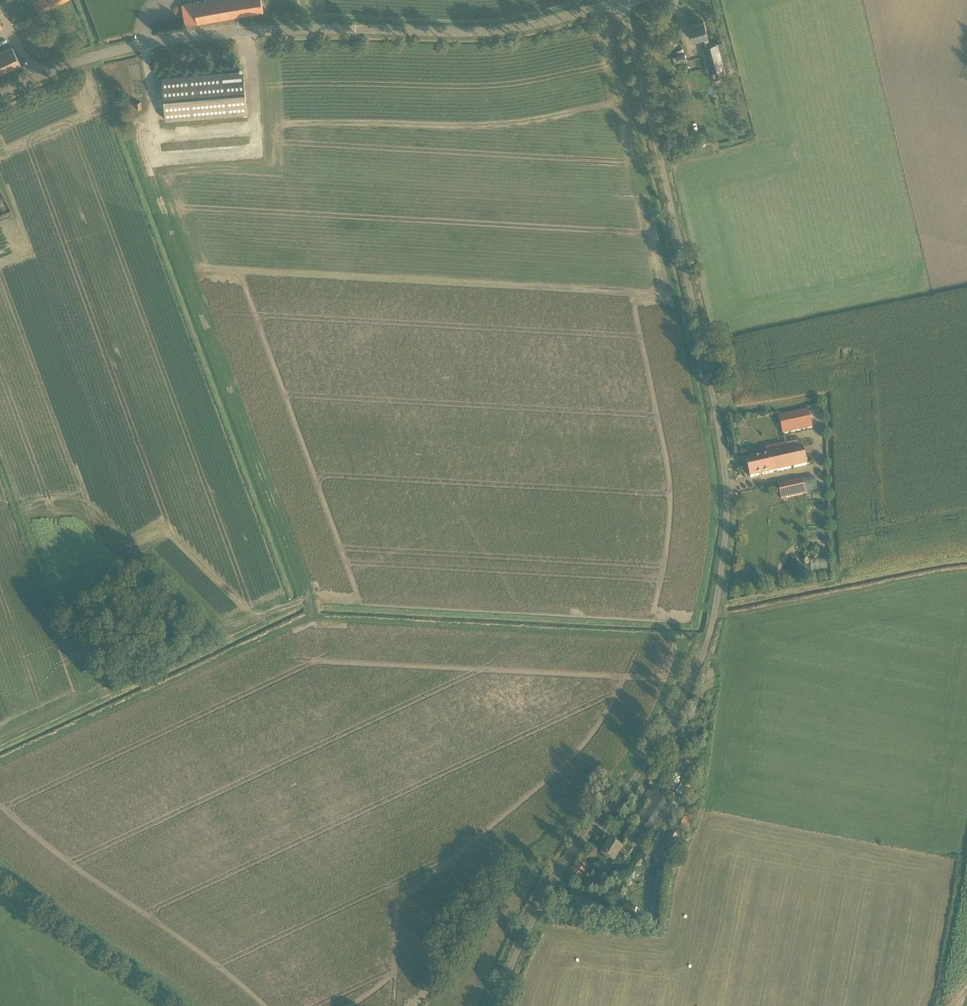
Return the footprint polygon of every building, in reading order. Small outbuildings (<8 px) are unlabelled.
[(33,0),(39,12),(64,0),(33,0)] [(195,2),(182,4),(186,24),(198,22),(198,23),(264,11),(262,0),(204,0),(195,2)] [(725,72),(729,71),(728,66),(724,67),(717,43),(710,45),(707,36),(708,35),(704,20),(688,25),(692,40),(700,38),(710,72),(718,70),(720,74),(725,72)] [(20,63),(12,46),(0,52),(0,73),(20,63)] [(166,120),(247,114),(244,71),(162,78),(166,120)] [(694,132),(697,143),(702,142),(702,143),(706,142),(704,131),(699,132),(699,131),(694,132)] [(779,416),(783,434),(812,427),(808,410),(779,416)] [(772,472),(806,465),(801,440),(770,447),(771,454),(768,455),(767,455),(746,460),(751,478),(772,473),(772,472)] [(802,479),(779,485),(782,499),(805,494),(802,479)] [(827,560),(811,560),(811,571),(827,570),(827,560)] [(686,765),(694,770),(697,765),(689,760),(686,765)] [(691,775),(684,786),(690,789),(696,778),(691,775)] [(672,804),(656,794),(625,841),(627,842),(622,849),(610,841),(602,855),(614,863),(618,856),(625,861),(635,847),(641,852),(672,804)] [(569,880),(571,881),(576,884),(589,866),(582,862),(569,880)] [(624,888),(618,903),(622,904),(628,889),(624,888)]
